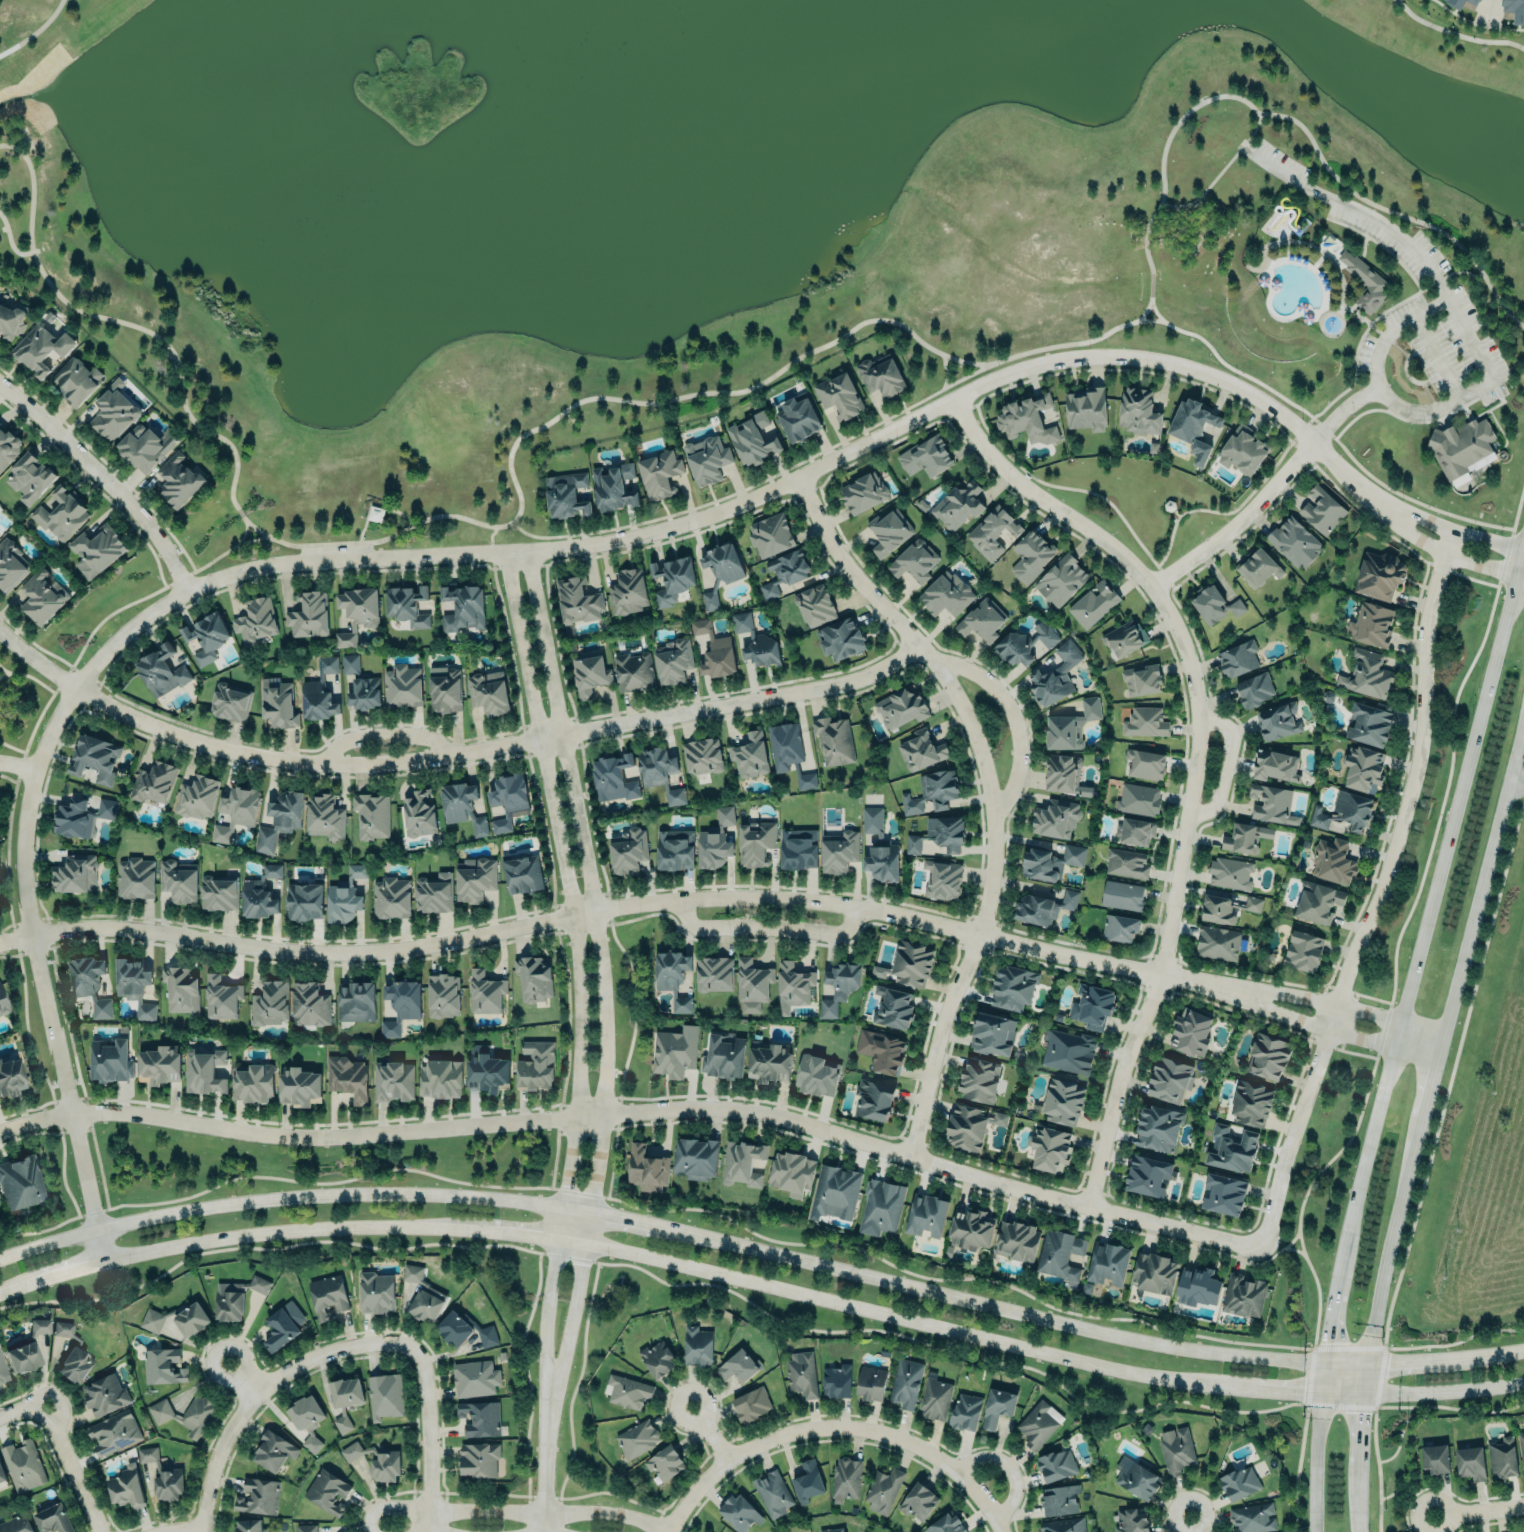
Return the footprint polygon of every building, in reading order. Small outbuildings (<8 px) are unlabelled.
[(1446,2),(1446,3),(1458,10),(1461,5),(1471,10),(1477,1),(1478,1),(1479,0),(1443,0),(1446,2)] [(1514,12),(1513,23),(1523,23),(1523,0),(1503,0),(1502,12),(1514,12)] [(1388,282),(1344,248),(1335,260),(1367,286),(1354,302),(1370,316),(1387,294),(1382,290),(1388,282)] [(3,333),(0,332),(1,331),(0,331),(0,301),(15,307),(15,306),(19,304),(25,308),(27,311),(23,319),(24,319),(23,321),(26,323),(22,332),(19,331),(17,335),(14,334),(12,340),(2,335),(3,333)] [(9,351),(37,320),(42,321),(55,334),(53,337),(55,338),(66,327),(80,340),(63,357),(54,348),(44,359),(53,367),(41,380),(31,371),(33,370),(23,360),(21,362),(9,351)] [(75,406),(103,379),(100,377),(104,373),(94,363),(90,367),(74,351),(48,376),(64,392),(63,394),(75,406)] [(878,388),(884,399),(906,388),(889,353),(870,362),(869,359),(866,358),(863,360),(861,361),(859,364),(855,366),(868,393),(878,388)] [(844,369),(864,407),(858,411),(859,413),(844,421),(843,420),(838,422),(835,416),(839,414),(834,404),(824,409),(812,387),(844,369)] [(117,391),(124,382),(116,376),(94,403),(100,408),(88,423),(113,443),(140,409),(117,391)] [(1105,384),(1107,426),(1103,426),(1104,431),(1091,432),(1090,426),(1067,427),(1065,391),(1073,390),(1074,393),(1087,393),(1086,388),(1095,387),(1095,384),(1105,384)] [(1126,384),(1126,390),(1122,390),(1121,399),(1120,399),(1119,413),(1119,414),(1118,425),(1125,425),(1125,429),(1132,430),(1132,432),(1145,434),(1146,432),(1159,433),(1162,411),(1159,410),(1158,409),(1157,409),(1157,410),(1151,409),(1152,400),(1151,399),(1152,388),(1145,387),(1143,386),(1141,386),(1140,391),(1134,390),(1135,385),(1126,384)] [(1048,388),(1053,405),(1039,409),(1045,428),(1056,424),(1061,439),(1046,444),(1037,440),(1029,443),(1024,428),(1016,430),(1018,434),(1007,438),(1004,429),(1000,431),(999,427),(997,427),(995,419),(998,418),(996,412),(1003,411),(1001,406),(1003,403),(1008,401),(1007,399),(1017,396),(1018,401),(1021,400),(1020,396),(1032,393),(1033,397),(1039,395),(1038,392),(1048,388)] [(1188,393),(1186,397),(1181,395),(1165,430),(1191,442),(1189,446),(1190,447),(1188,451),(1195,454),(1192,460),(1193,460),(1192,462),(1202,467),(1203,465),(1202,464),(1213,443),(1200,437),(1202,433),(1201,429),(1205,419),(1219,425),(1223,416),(1209,410),(1210,408),(1203,405),(1201,405),(1203,398),(1194,394),(1193,396),(1188,393)] [(793,398),(796,404),(807,399),(821,428),(810,433),(811,435),(806,437),(807,440),(799,444),(798,442),(790,445),(775,413),(782,410),(779,405),(793,398)] [(725,427),(743,462),(746,461),(748,464),(754,461),(755,463),(757,463),(763,460),(764,458),(763,457),(769,454),(767,450),(774,447),(776,450),(777,450),(783,448),(783,446),(777,434),(764,439),(759,428),(771,423),(764,408),(750,414),(751,416),(736,424),(735,422),(725,427)] [(1434,426),(1426,449),(1432,452),(1449,481),(1451,479),(1455,486),(1471,478),(1468,471),(1473,468),(1474,469),(1497,457),(1493,450),(1488,441),(1496,436),(1486,416),(1478,421),(1476,417),(1468,422),(1456,428),(1453,423),(1442,429),(1434,426)] [(1271,444),(1251,474),(1247,471),(1245,473),(1236,467),(1238,464),(1231,460),(1227,466),(1217,459),(1220,455),(1217,453),(1221,448),(1220,447),(1241,419),(1251,426),(1251,428),(1256,431),(1254,434),(1263,440),(1264,439),(1271,444)] [(137,422),(116,442),(121,447),(120,450),(126,457),(129,454),(144,471),(176,440),(175,439),(175,437),(175,435),(167,427),(160,434),(149,425),(138,436),(136,435),(145,426),(141,422),(137,422)] [(9,460),(0,469),(0,425),(6,431),(9,428),(15,434),(17,434),(20,437),(20,442),(18,444),(19,450),(14,456),(14,457),(11,459),(9,460)] [(896,455),(900,460),(900,464),(908,476),(922,467),(929,478),(954,461),(947,451),(948,450),(943,443),(945,442),(938,431),(917,444),(916,442),(896,455)] [(682,445),(698,487),(722,479),(718,466),(734,460),(728,445),(723,447),(718,434),(713,436),(710,435),(707,436),(705,437),(703,439),(692,443),(692,442),(689,441),(686,442),(684,443),(682,445)] [(649,500),(655,498),(655,499),(664,497),(663,496),(676,493),(677,490),(676,486),(673,484),(670,484),(667,475),(685,471),(681,457),(675,458),(673,447),(655,452),(656,454),(637,459),(649,500)] [(56,476),(28,449),(8,470),(12,474),(5,481),(20,495),(18,498),(28,507),(56,476)] [(172,453),(154,471),(162,479),(153,488),(173,509),(204,478),(195,469),(189,469),(172,453)] [(592,468),(598,506),(601,505),(602,511),(616,508),(616,506),(623,505),(623,503),(631,502),(632,504),(639,503),(637,490),(624,492),(622,478),(635,476),(633,461),(621,463),(619,464),(609,466),(610,471),(602,473),(601,466),(592,468)] [(852,515),(888,496),(888,493),(888,490),(886,487),(883,483),(883,484),(878,475),(876,476),(873,469),(870,471),(869,470),(854,478),(855,480),(850,482),(849,481),(839,487),(841,491),(843,495),(841,497),(845,505),(846,504),(849,508),(852,515)] [(587,470),(544,475),(548,508),(550,508),(551,515),(558,515),(559,517),(567,516),(567,514),(574,513),(574,512),(577,511),(577,507),(582,507),(583,514),(592,513),(590,499),(576,500),(575,486),(588,485),(587,470)] [(927,510),(935,520),(938,517),(943,522),(945,526),(947,528),(950,529),(952,531),(966,518),(964,516),(966,514),(967,515),(970,512),(975,517),(986,506),(974,495),(982,488),(974,480),(971,478),(965,483),(966,484),(965,487),(960,486),(958,487),(954,483),(945,493),(927,510)] [(1316,480),(1348,510),(1325,535),(1298,510),(1307,500),(1313,506),(1317,502),(1315,500),(1319,496),(1316,494),(1313,497),(1306,491),(1316,480)] [(29,514),(44,528),(47,524),(56,533),(56,535),(61,539),(63,539),(88,513),(83,508),(86,505),(70,490),(68,492),(64,488),(66,486),(61,481),(51,491),(61,500),(49,512),(39,502),(29,514)] [(998,503),(1013,518),(1011,520),(1016,524),(1018,522),(1025,528),(1015,538),(1005,527),(995,537),(1006,548),(991,564),(971,543),(972,541),(966,535),(998,503)] [(866,523),(870,530),(872,529),(877,536),(877,537),(880,541),(871,548),(880,559),(891,549),(891,548),(897,542),(898,544),(913,531),(913,529),(895,507),(892,510),(892,509),(880,518),(876,514),(865,523),(866,523)] [(783,510),(797,544),(761,559),(756,546),(753,547),(748,534),(752,532),(749,524),(783,510)] [(1300,571),(1323,546),(1289,514),(1266,539),(1300,571)] [(128,549),(107,523),(89,538),(83,531),(67,544),(79,559),(74,564),(88,581),(128,549)] [(1026,586),(1043,568),(1040,566),(1057,548),(1033,525),(1011,547),(1021,557),(1009,569),(1026,586)] [(886,567),(918,535),(939,557),(925,570),(930,576),(921,585),(906,569),(897,578),(886,567)] [(3,592),(0,589),(0,537),(1,536),(10,545),(7,549),(26,568),(3,592)] [(732,541),(745,575),(725,583),(724,580),(720,579),(716,591),(719,608),(706,611),(702,592),(711,590),(716,577),(715,576),(710,564),(703,567),(699,557),(706,554),(706,553),(708,552),(707,549),(717,545),(717,543),(728,539),(729,543),(732,541)] [(764,562),(801,546),(804,553),(802,554),(801,556),(803,555),(806,561),(807,560),(808,563),(810,563),(810,567),(810,568),(810,570),(807,571),(809,576),(788,585),(787,582),(786,583),(781,581),(775,583),(780,595),(765,602),(758,586),(777,578),(774,570),(768,573),(764,562)] [(1283,572),(1259,546),(1235,569),(1254,590),(1271,574),(1276,579),(1283,572)] [(1364,550),(1354,592),(1394,602),(1405,560),(1364,550)] [(1032,585),(1055,609),(1090,576),(1066,552),(1032,585)] [(690,554),(695,583),(687,585),(688,588),(675,591),(677,601),(671,602),(671,605),(657,608),(654,591),(666,588),(663,573),(651,576),(648,562),(656,561),(658,568),(662,567),(662,566),(664,565),(663,560),(690,554)] [(14,586),(36,562),(46,571),(39,578),(54,592),(55,590),(61,596),(36,624),(15,605),(25,595),(14,586)] [(641,566),(649,604),(641,605),(642,609),(629,612),(625,614),(623,615),(621,615),(618,613),(613,614),(607,584),(619,582),(617,570),(620,570),(620,569),(635,566),(636,567),(641,566)] [(918,595),(928,605),(925,608),(933,616),(943,606),(954,616),(975,595),(970,590),(969,586),(967,584),(962,582),(954,573),(951,576),(945,569),(918,595)] [(555,579),(562,624),(599,618),(598,610),(604,609),(601,592),(583,595),(581,584),(586,583),(585,575),(555,579)] [(1085,629),(1121,597),(1103,576),(1067,608),(1085,629)] [(483,586),(485,628),(475,629),(475,625),(459,626),(459,631),(443,632),(442,615),(456,614),(455,598),(441,599),(440,585),(448,584),(448,582),(456,581),(456,586),(464,586),(464,583),(479,582),(479,586),(483,586)] [(823,582),(814,586),(813,584),(801,590),(801,591),(794,594),(793,598),(794,602),(798,606),(805,622),(808,620),(811,627),(837,615),(835,611),(836,610),(830,595),(831,595),(827,586),(825,587),(823,582)] [(386,586),(387,615),(395,615),(395,618),(401,619),(409,619),(409,628),(430,628),(429,613),(417,613),(417,599),(428,598),(428,583),(420,584),(420,591),(412,592),(412,585),(386,586)] [(1189,596),(1206,626),(1230,612),(1233,618),(1246,610),(1239,598),(1226,605),(1213,583),(1189,596)] [(335,592),(336,607),(345,607),(345,616),(353,615),(353,619),(351,621),(352,632),(335,632),(336,647),(356,647),(356,624),(356,623),(363,622),(363,626),(369,626),(371,627),(375,628),(379,625),(377,587),(374,587),(374,586),(362,586),(362,587),(352,587),(352,589),(344,589),(344,592),(335,592)] [(284,610),(302,609),(301,600),(299,600),(296,597),(296,594),(298,591),(302,591),(302,590),(308,589),(311,589),(311,588),(315,588),(320,588),(320,590),(327,589),(329,635),(291,637),(291,626),(284,627),(284,610)] [(269,595),(277,627),(277,628),(278,632),(259,636),(260,643),(244,647),(240,631),(234,632),(231,618),(237,616),(236,615),(245,613),(245,614),(248,613),(245,600),(256,597),(255,597),(264,595),(264,596),(269,595)] [(953,626),(985,596),(987,596),(1007,617),(994,630),(998,634),(988,643),(972,627),(963,636),(953,626)] [(1349,619),(1345,632),(1350,634),(1351,637),(1387,647),(1391,636),(1390,635),(1392,630),(1388,628),(1395,609),(1383,605),(1373,602),(1362,599),(1361,602),(1360,602),(1357,611),(1358,611),(1355,621),(1349,619)] [(191,627),(194,625),(192,621),(217,608),(230,634),(223,638),(225,640),(220,646),(215,648),(220,658),(198,669),(190,653),(201,647),(196,638),(185,644),(176,626),(188,620),(191,627)] [(776,634),(754,637),(750,611),(731,614),(734,634),(748,631),(750,646),(740,647),(742,659),(752,658),(754,668),(780,663),(776,634)] [(815,629),(853,614),(857,625),(860,626),(863,634),(865,634),(867,638),(864,639),(868,649),(834,663),(831,654),(826,656),(815,629)] [(1150,639),(1143,627),(1141,628),(1137,621),(1134,623),(1131,617),(1099,636),(1104,644),(1109,641),(1114,650),(1113,651),(1116,656),(1119,657),(1150,639)] [(690,621),(710,618),(713,638),(729,635),(735,668),(733,669),(733,671),(711,675),(710,673),(708,673),(709,672),(700,673),(698,663),(706,661),(704,650),(710,649),(707,633),(692,635),(690,621)] [(992,647),(1009,630),(1017,632),(1018,633),(1025,634),(1029,638),(1029,640),(1036,633),(1032,627),(1041,619),(1045,624),(1047,623),(1060,639),(1048,648),(1038,637),(1029,646),(1029,651),(1034,657),(1026,665),(1020,659),(1016,663),(1014,660),(1011,663),(1005,658),(1003,660),(992,647)] [(138,669),(156,697),(178,684),(179,686),(193,677),(183,662),(172,670),(164,657),(168,654),(169,655),(175,651),(174,650),(175,649),(168,637),(160,642),(162,645),(158,648),(155,650),(154,648),(145,654),(144,653),(140,656),(141,658),(135,661),(139,668),(138,669)] [(660,684),(666,683),(670,682),(672,681),(672,684),(677,682),(685,681),(683,669),(694,667),(689,638),(684,638),(683,638),(681,637),(678,637),(676,638),(674,639),(674,640),(665,642),(665,645),(654,647),(660,684)] [(1223,672),(1225,672),(1228,678),(1259,665),(1253,651),(1257,649),(1253,637),(1216,652),(1219,660),(1222,659),(1223,661),(1219,663),(1223,672)] [(1043,706),(1075,689),(1066,671),(1083,656),(1068,638),(1054,650),(1063,661),(1059,666),(1041,674),(1037,667),(1028,672),(1035,683),(1031,686),(1043,706)] [(1385,654),(1381,667),(1396,671),(1392,682),(1390,681),(1385,698),(1335,683),(1338,673),(1349,677),(1353,666),(1355,666),(1357,659),(1351,657),(1354,645),(1385,654)] [(614,655),(628,653),(628,656),(641,654),(641,651),(645,650),(649,651),(655,685),(633,688),(633,690),(620,692),(614,655)] [(358,674),(358,654),(341,655),(341,674),(358,674)] [(577,701),(594,699),(592,686),(612,683),(610,668),(604,669),(602,654),(571,659),(577,701)] [(303,717),(306,717),(307,718),(323,717),(330,716),(330,713),(332,713),(332,712),(340,712),(339,701),(332,702),(331,695),(331,692),(330,692),(330,690),(324,690),(323,673),(338,672),(338,656),(318,656),(319,680),(302,681),(303,717)] [(1157,662),(1143,664),(1144,667),(1134,669),(1134,666),(1120,668),(1122,680),(1126,680),(1125,681),(1126,684),(1127,686),(1126,688),(1127,695),(1160,689),(1159,683),(1163,683),(1161,672),(1159,673),(1157,662)] [(383,670),(384,708),(421,706),(420,668),(405,668),(405,663),(391,664),(391,670),(383,670)] [(429,666),(449,666),(449,667),(455,667),(456,668),(460,668),(462,710),(450,711),(450,712),(441,713),(440,710),(431,710),(429,666)] [(503,669),(510,711),(498,713),(499,714),(485,717),(483,704),(472,706),(466,677),(471,676),(471,675),(473,673),(476,672),(479,672),(482,673),(503,669)] [(1236,683),(1266,670),(1271,680),(1269,680),(1274,692),(1269,694),(1270,696),(1261,699),(1262,701),(1259,702),(1260,703),(1254,706),(1253,705),(1245,708),(1244,705),(1243,705),(1239,696),(1242,694),(1236,683)] [(353,677),(354,691),(346,692),(347,703),(354,703),(354,707),(361,707),(361,709),(368,709),(368,706),(374,706),(374,704),(380,703),(379,676),(353,677)] [(270,718),(270,728),(298,727),(298,710),(292,710),(292,682),(279,682),(279,677),(260,678),(261,718),(270,718)] [(245,722),(251,694),(225,688),(226,683),(216,681),(209,714),(245,722)] [(889,729),(915,716),(918,721),(931,714),(928,709),(928,708),(922,696),(921,697),(917,689),(912,692),(909,690),(906,690),(904,686),(889,694),(872,703),(877,712),(879,711),(883,718),(882,719),(883,724),(884,726),(887,727),(889,729)] [(1047,714),(1047,722),(1046,722),(1045,744),(1046,744),(1046,747),(1081,748),(1081,746),(1083,746),(1083,739),(1081,739),(1081,727),(1086,720),(1102,718),(1099,694),(1080,697),(1082,714),(1074,715),(1073,714),(1047,714)] [(1255,712),(1259,711),(1259,710),(1287,701),(1288,701),(1295,699),(1296,705),(1296,709),(1294,713),(1292,714),(1294,721),(1300,719),(1303,730),(1296,732),(1264,741),(1257,718),(1257,717),(1255,712)] [(1345,735),(1382,747),(1383,744),(1384,744),(1385,739),(1386,739),(1389,730),(1388,730),(1394,712),(1390,711),(1391,705),(1378,702),(1377,706),(1355,700),(1354,701),(1351,711),(1349,717),(1356,719),(1354,727),(1348,725),(1345,735)] [(1121,734),(1168,734),(1168,720),(1162,720),(1162,706),(1132,706),(1132,712),(1129,712),(1129,719),(1121,719),(1121,734)] [(848,717),(856,761),(825,767),(819,732),(814,733),(811,720),(817,719),(817,717),(830,715),(831,720),(848,717)] [(767,726),(776,772),(789,770),(788,763),(794,762),(797,776),(798,789),(818,787),(815,772),(800,774),(797,762),(804,760),(797,722),(791,723),(791,722),(785,722),(781,723),(781,724),(775,725),(772,725),(767,726)] [(911,771),(949,755),(948,751),(949,751),(945,741),(934,745),(933,743),(931,743),(928,734),(929,733),(925,725),(912,731),(914,736),(900,742),(901,743),(897,745),(904,761),(906,760),(906,759),(908,759),(907,760),(906,763),(906,766),(908,769),(911,771)] [(769,773),(761,728),(746,731),(748,744),(727,747),(730,764),(736,763),(738,778),(769,773)] [(82,733),(85,734),(86,732),(124,746),(120,756),(117,755),(112,769),(117,771),(111,788),(93,782),(98,768),(85,763),(81,776),(67,772),(70,763),(74,765),(77,758),(73,756),(82,733)] [(682,743),(688,742),(687,741),(694,738),(700,738),(704,738),(703,737),(708,736),(712,736),(712,737),(718,736),(724,768),(722,769),(721,771),(719,772),(715,772),(713,771),(712,771),(694,774),(693,770),(687,771),(682,743)] [(1359,745),(1386,753),(1381,773),(1385,774),(1382,786),(1372,783),(1369,793),(1344,786),(1347,776),(1346,776),(1349,764),(1341,762),(1344,754),(1348,755),(1350,747),(1358,749),(1359,745)] [(679,772),(676,756),(667,758),(665,746),(636,751),(643,787),(666,783),(665,775),(679,772)] [(1253,770),(1254,771),(1252,776),(1265,779),(1266,774),(1284,778),(1284,777),(1289,779),(1290,780),(1299,782),(1301,774),(1294,773),(1298,756),(1291,755),(1292,753),(1257,746),(1255,755),(1258,755),(1257,760),(1255,760),(1253,770)] [(1127,747),(1165,753),(1161,778),(1158,778),(1157,779),(1127,775),(1128,766),(1130,767),(1131,759),(1125,758),(1127,747)] [(592,759),(594,767),(592,768),(598,801),(624,796),(625,799),(641,796),(638,780),(624,782),(621,766),(634,764),(632,750),(623,751),(624,755),(615,756),(614,754),(607,755),(607,753),(598,755),(599,759),(592,759)] [(1044,790),(1075,793),(1077,791),(1079,768),(1081,765),(1082,755),(1073,755),(1073,754),(1059,753),(1059,754),(1049,753),(1049,759),(1046,758),(1046,766),(1047,767),(1046,775),(1045,775),(1044,783),(1045,783),(1044,790)] [(152,758),(174,765),(160,807),(125,796),(134,768),(148,772),(152,758)] [(918,775),(924,774),(924,773),(933,771),(933,770),(945,768),(945,769),(948,768),(948,769),(953,768),(954,775),(956,775),(957,786),(958,786),(959,791),(957,791),(957,797),(947,798),(948,808),(933,811),(931,798),(924,800),(921,801),(923,812),(904,815),(900,793),(908,792),(909,799),(919,797),(922,796),(918,775)] [(493,777),(496,788),(487,789),(490,806),(503,804),(505,817),(491,820),(493,833),(512,829),(508,810),(529,806),(526,791),(527,791),(525,779),(523,779),(522,771),(520,772),(520,770),(498,774),(499,776),(493,777)] [(181,782),(174,811),(180,813),(183,816),(188,816),(190,815),(202,818),(203,815),(210,816),(218,780),(212,779),(213,777),(205,775),(203,774),(195,772),(192,784),(181,782)] [(440,786),(445,822),(468,820),(467,815),(468,814),(471,818),(472,821),(471,824),(474,837),(489,835),(485,815),(476,817),(475,816),(470,809),(472,808),(472,806),(471,805),(472,804),(471,798),(479,797),(477,782),(469,783),(469,781),(468,781),(468,779),(451,781),(451,782),(443,783),(443,786),(440,786)] [(1156,817),(1160,789),(1122,783),(1119,800),(1115,800),(1114,810),(1156,817)] [(1292,789),(1250,784),(1247,800),(1252,801),(1250,819),(1299,825),(1300,817),(1288,815),(1292,789)] [(218,811),(231,813),(228,826),(214,824),(211,840),(230,843),(233,822),(254,825),(259,790),(231,786),(229,796),(221,795),(218,811)] [(432,786),(437,832),(418,834),(418,835),(416,836),(414,837),(412,837),(408,836),(408,835),(407,836),(402,797),(413,795),(413,789),(432,786)] [(665,789),(666,806),(685,804),(684,787),(665,789)] [(304,790),(301,828),(292,828),(292,832),(272,830),(273,814),(266,814),(267,800),(282,801),(276,797),(279,793),(288,788),(304,790)] [(1314,802),(1322,805),(1320,812),(1327,815),(1338,815),(1336,810),(1333,809),(1338,788),(1373,797),(1373,800),(1377,801),(1375,808),(1372,809),(1371,812),(1374,813),(1372,819),(1371,819),(1368,826),(1364,825),(1361,833),(1348,829),(1351,821),(1343,818),(1330,819),(1327,830),(1307,824),(1314,802)] [(334,792),(334,806),(345,807),(344,838),(339,838),(336,839),(334,840),(330,839),(328,838),(327,837),(327,834),(307,833),(308,794),(315,794),(321,794),(321,791),(334,792)] [(89,838),(92,817),(115,820),(118,801),(98,798),(96,813),(84,811),(86,794),(70,792),(69,805),(56,804),(53,834),(89,838)] [(389,793),(389,836),(373,836),(373,839),(370,840),(368,841),(366,840),(364,840),(362,839),(358,838),(358,809),(352,809),(352,794),(358,794),(358,792),(389,793)] [(1031,831),(1062,836),(1062,837),(1069,839),(1071,827),(1074,827),(1075,819),(1078,819),(1081,816),(1081,814),(1080,809),(1077,808),(1078,803),(1049,798),(1048,803),(1037,801),(1031,831)] [(698,830),(699,867),(716,867),(718,866),(721,865),(723,863),(724,861),(726,858),(726,854),(734,854),(734,840),(726,840),(726,832),(723,832),(723,829),(722,828),(722,825),(735,824),(733,804),(716,807),(718,823),(718,826),(708,826),(708,830),(698,830)] [(898,843),(898,881),(880,880),(876,878),(874,877),(873,875),(872,873),(872,869),(863,869),(863,854),(871,854),(871,852),(870,852),(870,844),(878,844),(878,833),(863,832),(863,807),(882,807),(882,843),(898,843)] [(926,817),(936,816),(961,815),(961,819),(963,819),(964,842),(960,842),(960,852),(946,852),(946,845),(937,845),(931,839),(921,839),(920,854),(906,853),(906,833),(926,834),(926,817)] [(1157,821),(1123,816),(1122,823),(1116,823),(1115,834),(1119,835),(1118,840),(1143,844),(1143,845),(1148,846),(1149,835),(1155,836),(1157,821)] [(1233,820),(1256,824),(1256,825),(1274,828),(1273,838),(1259,836),(1257,845),(1259,847),(1258,851),(1255,853),(1221,848),(1223,835),(1231,836),(1233,820)] [(739,823),(739,866),(746,866),(746,867),(756,867),(756,865),(768,865),(770,863),(770,859),(768,857),(764,857),(764,847),(776,847),(776,821),(749,821),(749,823),(739,823)] [(609,841),(613,875),(625,873),(625,875),(640,873),(638,861),(649,859),(645,829),(640,829),(640,827),(637,825),(634,825),(631,826),(629,828),(629,831),(621,832),(621,839),(609,841)] [(859,829),(859,861),(848,861),(848,874),(833,874),(833,872),(823,872),(822,839),(843,838),(843,830),(859,829)] [(694,831),(657,830),(656,869),(693,870),(694,831)] [(779,830),(780,869),(816,868),(816,842),(816,830),(779,830)] [(1349,885),(1351,874),(1355,875),(1358,862),(1344,858),(1348,841),(1333,837),(1332,842),(1318,838),(1309,876),(1349,885)] [(1087,847),(1083,866),(1064,862),(1060,882),(1021,875),(1025,849),(1030,850),(1030,845),(1051,849),(1050,854),(1062,857),(1065,843),(1087,847)] [(1106,872),(1108,857),(1106,856),(1107,847),(1147,853),(1145,863),(1142,863),(1142,864),(1149,865),(1147,878),(1106,872)] [(508,893),(543,886),(537,853),(502,860),(508,893)] [(95,892),(95,854),(64,854),(64,865),(53,865),(53,892),(95,892)] [(1208,884),(1250,892),(1252,883),(1251,880),(1247,880),(1249,871),(1252,872),(1254,862),(1215,854),(1214,858),(1210,857),(1209,863),(1207,863),(1205,873),(1210,874),(1208,884)] [(117,897),(155,898),(155,859),(142,858),(142,855),(126,855),(126,860),(123,860),(119,861),(118,862),(117,897)] [(171,891),(160,891),(160,860),(165,860),(168,858),(171,857),(175,859),(177,860),(177,863),(197,863),(197,902),(186,902),(186,904),(171,904),(171,891)] [(961,863),(923,858),(922,868),(928,869),(926,885),(924,887),(924,889),(924,892),(925,895),(956,899),(961,863)] [(455,860),(456,903),(482,903),(482,890),(496,889),(496,859),(455,860)] [(279,911),(279,897),(271,897),(271,888),(264,888),(264,877),(282,877),(282,863),(262,863),(263,872),(260,872),(260,878),(242,879),(243,914),(247,913),(247,915),(269,915),(269,911),(279,911)] [(328,884),(337,884),(337,880),(348,880),(348,864),(367,864),(367,877),(351,877),(352,883),(353,883),(353,886),(355,886),(355,894),(363,894),(363,908),(360,908),(360,907),(356,907),(356,908),(355,908),(355,911),(354,912),(354,913),(354,914),(353,916),(351,917),(350,918),(349,919),(347,920),(347,921),(338,921),(338,917),(337,917),(337,920),(328,920),(328,884)] [(416,909),(421,909),(421,911),(446,911),(446,909),(452,909),(452,870),(437,870),(437,879),(429,880),(429,878),(426,878),(426,877),(425,876),(421,875),(416,878),(416,909)] [(211,880),(211,875),(200,875),(201,910),(237,909),(237,879),(211,880)] [(378,877),(390,876),(390,880),(405,880),(406,915),(368,917),(367,881),(378,881),(378,877)] [(1294,913),(1298,900),(1299,900),(1303,889),(1300,885),(1302,881),(1304,879),(1316,883),(1316,882),(1335,887),(1335,888),(1346,891),(1343,904),(1334,902),(1335,901),(1334,901),(1332,903),(1330,904),(1328,908),(1330,909),(1330,910),(1333,911),(1329,924),(1294,913)] [(1144,885),(1104,881),(1101,906),(1141,910),(1144,885)] [(287,918),(296,918),(296,921),(305,921),(305,918),(310,918),(310,916),(323,917),(323,882),(287,882),(287,918)] [(1079,892),(1074,910),(1060,906),(1057,919),(1051,917),(1049,926),(1013,917),(1017,899),(1023,894),(1029,893),(1054,897),(1053,901),(1061,901),(1064,888),(1079,892)] [(1232,898),(1204,894),(1200,919),(1233,925),(1236,913),(1229,912),(1232,898)] [(1260,913),(1263,899),(1246,896),(1243,910),(1260,913)] [(1140,918),(1105,912),(1101,937),(1131,941),(1132,936),(1134,936),(1134,930),(1138,931),(1140,918)] [(1195,954),(1235,961),(1241,931),(1199,923),(1197,936),(1198,937),(1198,938),(1195,954)] [(1293,927),(1325,937),(1314,972),(1282,963),(1293,927)] [(899,937),(896,948),(895,947),(890,973),(895,974),(893,982),(924,988),(926,977),(928,977),(929,971),(930,971),(932,963),(931,962),(933,956),(932,956),(934,949),(931,948),(931,947),(925,946),(926,943),(899,937)] [(654,951),(658,948),(681,948),(681,954),(683,954),(683,955),(691,955),(691,965),(683,966),(683,977),(676,984),(676,988),(675,988),(676,997),(691,997),(692,1012),(671,1012),(671,988),(654,988),(654,951)] [(69,955),(91,953),(93,959),(101,958),(102,970),(94,971),(95,984),(89,993),(69,995),(66,961),(69,961),(69,955)] [(514,958),(515,971),(520,971),(521,1002),(525,1001),(528,1003),(531,1003),(535,1001),(546,1000),(546,996),(553,996),(552,978),(551,977),(551,964),(543,964),(543,956),(542,956),(542,955),(519,956),(519,958),(514,958)] [(116,956),(117,995),(126,995),(126,999),(137,999),(135,1019),(155,1020),(156,1004),(141,1002),(141,992),(144,992),(144,983),(152,983),(152,969),(146,969),(145,957),(141,957),(134,957),(134,960),(128,960),(129,957),(127,957),(127,956),(122,956),(116,956)] [(702,956),(711,956),(711,957),(718,957),(718,956),(729,956),(729,957),(733,957),(733,990),(708,990),(705,992),(703,992),(701,992),(699,990),(697,990),(697,958),(702,958),(702,956)] [(738,956),(752,956),(752,967),(755,967),(755,968),(769,968),(768,967),(774,967),(775,982),(769,982),(769,1002),(761,1002),(761,1012),(742,1012),(742,1001),(738,999),(738,956)] [(779,960),(780,1015),(789,1015),(789,1004),(810,1004),(810,985),(816,985),(816,970),(793,971),(793,959),(779,960)] [(821,999),(820,1018),(838,1018),(838,1002),(846,1002),(846,995),(852,990),(854,990),(858,986),(860,986),(862,962),(856,962),(856,964),(850,964),(850,965),(845,965),(845,962),(836,962),(836,965),(833,965),(832,969),(824,969),(823,981),(832,982),(834,985),(834,999),(821,999)] [(166,982),(161,982),(161,965),(174,965),(192,965),(192,974),(199,974),(200,1015),(187,1015),(187,1012),(166,1013),(166,982)] [(1031,1005),(1038,972),(997,965),(989,1005),(1021,1012),(1022,1003),(1031,1005)] [(471,966),(471,1002),(470,1002),(470,1004),(471,1004),(471,1010),(474,1012),(501,1012),(501,993),(507,993),(507,978),(500,978),(500,979),(487,979),(487,978),(486,978),(486,967),(484,967),(484,966),(471,966)] [(428,974),(428,1015),(432,1016),(434,1017),(439,1017),(441,1015),(452,1016),(452,1013),(459,1013),(459,975),(453,975),(453,974),(449,973),(449,971),(439,971),(439,974),(428,974)] [(220,972),(220,983),(244,984),(244,999),(238,999),(238,1018),(206,1018),(206,972),(220,972)] [(383,983),(391,983),(391,982),(393,982),(393,978),(420,978),(421,1018),(401,1018),(401,1036),(381,1037),(381,1020),(396,1020),(395,1011),(391,1007),(391,998),(383,998),(383,983)] [(252,994),(252,1025),(264,1025),(264,1023),(280,1023),(280,1019),(288,1019),(288,980),(282,980),(282,979),(262,979),(262,994),(252,994)] [(1068,1017),(1072,1001),(1078,1002),(1080,994),(1076,993),(1079,981),(1114,989),(1113,992),(1114,993),(1113,1000),(1116,1000),(1114,1008),(1112,1008),(1110,1015),(1106,1014),(1102,1032),(1084,1027),(1086,1021),(1068,1017)] [(293,982),(292,1025),(329,1025),(329,994),(318,994),(318,982),(293,982)] [(337,983),(338,1021),(375,1020),(374,982),(337,983)] [(1,1013),(4,1013),(9,1010),(0,984),(0,1012),(1,1013)] [(875,984),(910,992),(910,993),(912,993),(910,1004),(913,1004),(912,1011),(914,1012),(912,1020),(909,1019),(908,1027),(906,1026),(905,1029),(872,1021),(872,1017),(873,1014),(874,1010),(877,1011),(880,1002),(878,1002),(880,994),(873,993),(875,984)] [(1169,1044),(1174,1032),(1173,1032),(1176,1024),(1173,1023),(1177,1014),(1185,1018),(1190,1007),(1213,1017),(1209,1025),(1210,1025),(1206,1036),(1210,1037),(1203,1055),(1195,1052),(1194,1055),(1169,1044)] [(1016,1019),(1014,1029),(1016,1030),(1009,1055),(987,1050),(986,1053),(972,1050),(973,1046),(969,1045),(978,1010),(1016,1019)] [(697,1025),(681,1024),(681,1033),(653,1031),(651,1073),(667,1074),(667,1079),(682,1080),(683,1068),(695,1069),(697,1025)] [(860,1028),(855,1051),(873,1056),(870,1068),(895,1074),(898,1064),(902,1065),(904,1055),(900,1054),(900,1050),(903,1051),(905,1040),(897,1038),(898,1037),(860,1028)] [(1042,1064),(1051,1028),(1080,1035),(1081,1033),(1094,1036),(1094,1039),(1097,1039),(1095,1047),(1094,1046),(1093,1049),(1088,1050),(1094,1051),(1089,1075),(1042,1064)] [(1258,1031),(1290,1042),(1288,1046),(1292,1048),(1288,1058),(1286,1058),(1285,1061),(1287,1061),(1284,1070),(1281,1069),(1277,1081),(1247,1070),(1252,1053),(1250,1052),(1258,1031)] [(710,1032),(708,1054),(702,1054),(700,1071),(706,1071),(706,1074),(712,1074),(720,1076),(724,1077),(726,1075),(726,1078),(733,1079),(734,1075),(742,1076),(746,1037),(735,1036),(734,1041),(721,1040),(721,1033),(710,1032)] [(90,1079),(98,1079),(98,1082),(108,1083),(108,1080),(113,1080),(114,1079),(128,1080),(128,1077),(133,1077),(134,1059),(128,1059),(128,1036),(115,1036),(115,1037),(110,1037),(110,1043),(103,1043),(103,1038),(91,1038),(90,1079)] [(518,1041),(546,1041),(547,1087),(511,1088),(510,1057),(529,1056),(528,1051),(518,1051),(518,1041)] [(792,1052),(789,1080),(768,1079),(768,1082),(758,1082),(759,1078),(748,1077),(750,1046),(758,1047),(758,1045),(770,1046),(770,1042),(789,1043),(788,1052),(792,1052)] [(509,1084),(509,1059),(489,1059),(489,1044),(468,1044),(468,1089),(488,1089),(488,1094),(498,1094),(498,1084),(509,1084)] [(137,1077),(148,1077),(148,1086),(158,1086),(158,1082),(179,1082),(179,1045),(157,1045),(157,1051),(137,1051),(137,1077)] [(226,1049),(210,1049),(210,1052),(196,1052),(196,1049),(195,1049),(193,1048),(190,1047),(188,1048),(187,1049),(185,1049),(185,1092),(209,1092),(210,1090),(220,1090),(220,1092),(227,1092),(227,1077),(213,1077),(214,1064),(225,1064),(226,1049)] [(802,1052),(794,1084),(800,1086),(799,1090),(808,1092),(809,1090),(812,1091),(811,1093),(821,1095),(822,1091),(833,1094),(840,1064),(831,1062),(830,1064),(824,1063),(825,1057),(806,1052),(802,1052)] [(327,1055),(327,1089),(342,1089),(342,1091),(353,1091),(353,1104),(367,1105),(367,1064),(364,1064),(364,1061),(352,1061),(346,1055),(327,1055)] [(1162,1055),(1193,1065),(1193,1068),(1193,1070),(1192,1073),(1190,1074),(1194,1076),(1190,1090),(1184,1088),(1179,1104),(1147,1092),(1151,1082),(1148,1081),(1156,1058),(1160,1059),(1162,1055)] [(960,1096),(992,1103),(993,1102),(994,1101),(995,1097),(995,1093),(998,1080),(992,1079),(994,1073),(998,1073),(1000,1063),(991,1061),(992,1061),(979,1058),(979,1059),(968,1056),(966,1067),(962,1067),(960,1076),(962,1076),(960,1082),(959,1081),(957,1089),(962,1090),(960,1096)] [(10,1060),(8,1059),(0,1061),(0,1094),(7,1092),(8,1096),(17,1094),(15,1088),(24,1086),(16,1058),(10,1060)] [(375,1061),(375,1101),(388,1101),(388,1096),(399,1096),(399,1100),(408,1100),(410,1098),(414,1098),(414,1063),(404,1063),(404,1060),(387,1060),(387,1064),(381,1064),(381,1061),(375,1061)] [(419,1097),(461,1098),(462,1062),(420,1061),(419,1097)] [(273,1064),(272,1064),(270,1063),(267,1063),(263,1063),(250,1063),(250,1069),(236,1069),(236,1074),(233,1074),(233,1099),(245,1099),(245,1101),(255,1101),(255,1099),(258,1099),(258,1102),(260,1102),(261,1103),(265,1103),(266,1101),(268,1101),(268,1097),(273,1097),(273,1064)] [(282,1064),(282,1072),(279,1072),(279,1101),(292,1101),(292,1106),(310,1106),(310,1101),(320,1101),(320,1095),(321,1095),(321,1072),(313,1072),(313,1070),(302,1070),(302,1065),(282,1064)] [(854,1113),(886,1121),(887,1114),(889,1115),(892,1104),(890,1104),(891,1099),(892,1099),(896,1084),(882,1081),(881,1082),(860,1077),(858,1085),(856,1084),(854,1093),(860,1095),(858,1104),(856,1103),(854,1113)] [(1041,1120),(1076,1127),(1085,1086),(1050,1078),(1041,1120)] [(1239,1079),(1238,1085),(1243,1087),(1243,1090),(1237,1089),(1231,1112),(1236,1113),(1235,1120),(1263,1127),(1265,1117),(1267,1116),(1273,1096),(1272,1096),(1274,1089),(1263,1086),(1264,1085),(1239,1079)] [(1008,1114),(1005,1125),(986,1121),(979,1150),(943,1142),(950,1111),(953,1112),(955,1102),(1008,1114)] [(1133,1145),(1174,1154),(1181,1125),(1184,1125),(1187,1110),(1150,1102),(1149,1106),(1145,1105),(1142,1108),(1133,1145)] [(1209,1136),(1214,1119),(1230,1122),(1227,1135),(1231,1136),(1233,1140),(1240,1142),(1243,1127),(1260,1131),(1257,1145),(1258,1145),(1256,1157),(1252,1156),(1249,1170),(1242,1169),(1241,1172),(1203,1163),(1206,1148),(1210,1149),(1213,1137),(1209,1136)] [(1071,1132),(1068,1145),(1073,1146),(1068,1164),(1064,1163),(1062,1174),(1031,1166),(1035,1147),(1026,1144),(1028,1134),(1034,1136),(1036,1127),(1043,1129),(1044,1126),(1071,1132)] [(718,1141),(675,1138),(673,1177),(708,1180),(708,1176),(716,1177),(718,1141)] [(768,1144),(766,1159),(753,1157),(751,1171),(763,1172),(761,1188),(746,1186),(746,1181),(733,1180),(732,1184),(721,1182),(726,1139),(736,1140),(736,1143),(741,1143),(742,1139),(752,1141),(752,1144),(761,1145),(761,1143),(768,1144)] [(669,1158),(644,1157),(645,1142),(628,1141),(626,1184),(640,1185),(640,1191),(660,1192),(661,1186),(667,1186),(669,1158)] [(817,1160),(810,1189),(804,1188),(802,1199),(789,1196),(790,1189),(768,1184),(774,1157),(776,1158),(777,1152),(785,1153),(786,1150),(807,1154),(806,1158),(817,1160)] [(0,1161),(0,1180),(7,1208),(47,1197),(35,1152),(0,1161)] [(1125,1189),(1164,1198),(1167,1186),(1161,1185),(1162,1178),(1170,1179),(1174,1162),(1134,1153),(1130,1171),(1128,1171),(1126,1180),(1127,1181),(1125,1189)] [(863,1172),(851,1221),(838,1218),(838,1216),(825,1213),(825,1215),(810,1211),(821,1162),(863,1172)] [(1247,1181),(1207,1173),(1199,1209),(1239,1217),(1247,1181)] [(871,1178),(870,1181),(866,1180),(863,1193),(866,1194),(857,1231),(878,1236),(880,1229),(895,1233),(906,1186),(897,1183),(897,1184),(885,1182),(886,1181),(871,1178)] [(914,1192),(925,1195),(925,1193),(933,1195),(934,1194),(941,1196),(940,1197),(949,1200),(940,1238),(928,1235),(930,1230),(922,1228),(920,1235),(904,1231),(914,1192)] [(995,1222),(989,1247),(981,1245),(981,1246),(970,1243),(968,1248),(949,1243),(951,1235),(948,1234),(955,1208),(967,1211),(968,1209),(976,1211),(977,1208),(986,1211),(984,1219),(995,1222)] [(1001,1220),(994,1251),(1011,1255),(1010,1257),(1022,1260),(1024,1262),(1027,1263),(1033,1263),(1040,1231),(1035,1230),(1037,1225),(1027,1223),(1027,1224),(1024,1223),(1024,1221),(1014,1219),(1013,1223),(1001,1220)] [(1037,1272),(1067,1278),(1066,1287),(1076,1289),(1080,1268),(1067,1265),(1069,1253),(1083,1256),(1087,1238),(1045,1230),(1037,1272)] [(1086,1280),(1101,1284),(1103,1277),(1111,1279),(1110,1285),(1121,1287),(1130,1250),(1095,1241),(1086,1280)] [(1171,1296),(1178,1261),(1138,1252),(1130,1287),(1171,1296)] [(401,1280),(416,1283),(411,1317),(438,1321),(443,1289),(420,1286),(423,1267),(404,1264),(401,1280)] [(1183,1266),(1177,1292),(1180,1292),(1178,1301),(1196,1305),(1197,1301),(1208,1303),(1209,1302),(1216,1304),(1222,1280),(1218,1280),(1218,1278),(1213,1277),(1215,1267),(1204,1265),(1204,1268),(1195,1267),(1195,1269),(1183,1266)] [(361,1313),(382,1312),(382,1310),(394,1310),(393,1274),(376,1274),(376,1273),(373,1270),(360,1271),(361,1313)] [(1259,1319),(1267,1282),(1254,1279),(1253,1282),(1242,1280),(1243,1274),(1229,1271),(1221,1310),(1259,1319)] [(243,1313),(241,1315),(241,1319),(221,1319),(221,1316),(216,1316),(216,1282),(249,1282),(254,1273),(272,1282),(266,1295),(249,1286),(242,1286),(243,1313)] [(317,1323),(329,1320),(326,1307),(333,1305),(335,1312),(348,1309),(341,1274),(307,1282),(317,1323)] [(186,1337),(193,1332),(194,1334),(207,1326),(206,1324),(211,1320),(197,1299),(180,1311),(174,1308),(162,1313),(148,1307),(139,1325),(158,1334),(166,1316),(174,1312),(176,1314),(174,1315),(174,1319),(186,1337)] [(264,1318),(290,1299),(305,1317),(296,1324),(299,1329),(271,1351),(263,1341),(272,1335),(270,1325),(264,1318)] [(452,1308),(460,1316),(464,1312),(480,1328),(492,1324),(498,1343),(483,1348),(477,1330),(470,1323),(472,1327),(472,1330),(457,1346),(451,1341),(449,1343),(438,1332),(440,1331),(435,1326),(452,1308)] [(50,1319),(30,1318),(30,1332),(50,1333),(50,1319)] [(58,1369),(61,1363),(59,1362),(72,1343),(76,1346),(77,1340),(72,1336),(53,1334),(55,1319),(74,1322),(73,1332),(82,1339),(79,1348),(96,1359),(81,1382),(77,1379),(76,1381),(58,1369)] [(713,1330),(712,1363),(706,1363),(705,1365),(697,1365),(697,1363),(693,1363),(693,1364),(684,1364),(685,1325),(698,1325),(698,1330),(713,1330)] [(4,1348),(31,1338),(35,1340),(43,1362),(41,1363),(41,1364),(36,1366),(36,1368),(21,1374),(20,1371),(13,1373),(4,1348)] [(637,1355),(657,1380),(679,1363),(660,1338),(637,1355)] [(13,1380),(0,1345),(0,1385),(13,1380)] [(723,1381),(733,1373),(741,1383),(759,1369),(742,1347),(714,1370),(723,1381)] [(179,1348),(143,1349),(145,1384),(189,1382),(188,1366),(178,1366),(179,1372),(174,1372),(174,1366),(171,1367),(171,1361),(180,1360),(179,1348)] [(813,1351),(787,1353),(789,1392),(803,1391),(804,1399),(816,1399),(813,1351)] [(899,1409),(913,1411),(923,1363),(897,1358),(888,1401),(900,1404),(899,1409)] [(452,1363),(454,1385),(455,1385),(456,1397),(495,1392),(494,1385),(501,1384),(500,1369),(493,1369),(492,1359),(452,1363)] [(823,1367),(822,1396),(850,1396),(850,1363),(839,1363),(839,1367),(823,1367)] [(860,1365),(855,1394),(862,1395),(862,1399),(870,1401),(871,1398),(881,1400),(886,1370),(860,1365)] [(81,1387),(114,1372),(120,1387),(123,1387),(125,1388),(131,1401),(95,1417),(90,1406),(88,1407),(87,1403),(88,1403),(81,1387)] [(639,1410),(640,1404),(642,1404),(645,1397),(650,1398),(654,1386),(610,1372),(604,1392),(610,1394),(608,1401),(639,1410)] [(367,1376),(400,1373),(404,1415),(391,1416),(391,1414),(380,1416),(380,1421),(372,1422),(367,1376)] [(359,1377),(365,1401),(362,1404),(355,1405),(353,1404),(344,1406),(345,1413),(353,1427),(341,1435),(332,1420),(341,1415),(340,1406),(335,1408),(328,1382),(336,1380),(343,1377),(343,1380),(352,1377),(352,1379),(359,1377)] [(953,1383),(926,1377),(917,1415),(944,1421),(953,1383)] [(732,1399),(762,1385),(767,1395),(767,1396),(772,1407),(767,1409),(768,1410),(758,1415),(759,1417),(743,1425),(741,1422),(740,1422),(735,1411),(737,1410),(736,1406),(735,1407),(732,1399)] [(994,1431),(998,1412),(1012,1415),(1018,1389),(1010,1387),(1009,1391),(990,1387),(981,1428),(994,1431)] [(147,1406),(155,1425),(170,1418),(190,1429),(187,1436),(197,1441),(216,1404),(194,1393),(183,1415),(178,1417),(173,1414),(165,1397),(147,1406)] [(949,1426),(976,1431),(982,1398),(956,1393),(949,1426)] [(300,1437),(309,1453),(321,1447),(310,1427),(325,1419),(312,1394),(285,1408),(300,1437)] [(1041,1397),(1016,1425),(1021,1430),(1020,1431),(1024,1434),(1024,1435),(1028,1439),(1024,1443),(1034,1451),(1059,1423),(1045,1410),(1050,1405),(1041,1397)] [(464,1423),(464,1437),(509,1434),(508,1424),(500,1424),(499,1400),(456,1403),(457,1417),(465,1417),(465,1412),(470,1412),(470,1417),(473,1417),(473,1423),(464,1423)] [(85,1429),(88,1426),(128,1407),(142,1438),(98,1458),(92,1446),(98,1443),(94,1436),(89,1438),(85,1429)] [(648,1418),(613,1436),(626,1460),(661,1441),(648,1418)] [(1175,1428),(1187,1425),(1197,1463),(1180,1467),(1181,1473),(1169,1477),(1159,1440),(1163,1439),(1161,1432),(1174,1428),(1175,1435),(1177,1435),(1175,1428)] [(300,1447),(264,1430),(259,1441),(261,1442),(252,1461),(277,1473),(285,1456),(294,1460),(300,1447)] [(1513,1434),(1518,1473),(1505,1474),(1506,1478),(1493,1479),(1487,1443),(1502,1440),(1501,1436),(1513,1434)] [(0,1448),(12,1443),(14,1449),(22,1445),(20,1441),(29,1437),(46,1480),(16,1491),(0,1448)] [(339,1450),(347,1463),(363,1453),(356,1440),(339,1450)] [(461,1473),(461,1465),(459,1466),(459,1455),(460,1455),(460,1444),(500,1443),(500,1456),(499,1459),(496,1459),(496,1476),(473,1476),(473,1473),(461,1473)] [(670,1443),(683,1460),(682,1461),(686,1466),(662,1482),(653,1469),(649,1471),(643,1462),(670,1443)] [(1421,1445),(1423,1471),(1430,1470),(1431,1473),(1439,1472),(1438,1471),(1450,1470),(1448,1443),(1421,1445)] [(173,1468),(183,1467),(183,1493),(178,1493),(179,1499),(176,1499),(172,1499),(171,1499),(168,1499),(169,1498),(163,1499),(163,1498),(158,1498),(158,1493),(154,1493),(153,1476),(159,1476),(155,1461),(139,1462),(137,1449),(156,1446),(158,1459),(161,1468),(163,1466),(169,1466),(171,1468),(173,1468)] [(1456,1449),(1459,1476),(1472,1474),(1473,1481),(1486,1480),(1482,1446),(1456,1449)] [(1069,1448),(1078,1471),(1046,1482),(1042,1471),(1040,1471),(1034,1457),(1053,1450),(1053,1452),(1063,1449),(1064,1450),(1069,1448)] [(399,1481),(398,1450),(376,1450),(377,1459),(371,1459),(372,1482),(399,1481)] [(831,1497),(840,1497),(840,1496),(858,1498),(861,1460),(859,1460),(852,1459),(850,1459),(848,1456),(843,1456),(841,1458),(838,1458),(837,1465),(834,1464),(831,1497)] [(814,1457),(826,1490),(808,1497),(809,1501),(801,1504),(792,1478),(804,1474),(800,1462),(814,1457)] [(1112,1485),(1149,1500),(1160,1474),(1120,1457),(1115,1469),(1118,1470),(1112,1485)] [(106,1479),(118,1476),(117,1470),(127,1468),(125,1463),(134,1460),(146,1504),(133,1508),(131,1501),(119,1505),(117,1501),(112,1502),(106,1479)] [(1231,1501),(1261,1486),(1257,1477),(1256,1477),(1250,1465),(1245,1468),(1245,1466),(1235,1471),(1235,1469),(1218,1477),(1220,1480),(1218,1480),(1223,1491),(1226,1489),(1228,1493),(1227,1493),(1231,1501)] [(346,1506),(338,1518),(303,1495),(321,1467),(352,1486),(344,1498),(336,1493),(334,1496),(336,1498),(333,1503),(337,1506),(339,1502),(346,1506)] [(876,1470),(863,1499),(870,1502),(867,1509),(886,1517),(905,1472),(892,1467),(888,1475),(876,1470)] [(776,1468),(763,1474),(765,1477),(760,1479),(758,1476),(751,1480),(771,1519),(787,1511),(785,1508),(794,1503),(776,1468)] [(234,1494),(244,1495),(244,1500),(247,1500),(247,1495),(250,1495),(250,1492),(241,1491),(243,1476),(280,1480),(277,1515),(232,1510),(234,1494)] [(939,1499),(922,1521),(909,1511),(906,1515),(897,1508),(918,1480),(935,1494),(934,1495),(939,1499)] [(1045,1516),(1079,1511),(1077,1501),(1075,1501),(1074,1492),(1081,1492),(1079,1483),(1043,1488),(1044,1494),(1040,1494),(1042,1504),(1043,1504),(1045,1516)] [(758,1526),(764,1519),(736,1492),(717,1512),(738,1531),(743,1531),(753,1522),(758,1526)] [(62,1502),(33,1513),(40,1531),(49,1531),(58,1529),(59,1531),(73,1531),(62,1502)] [(1274,1516),(1272,1503),(1228,1508),(1230,1526),(1231,1531),(1262,1531),(1276,1530),(1274,1516)] [(1147,1512),(1137,1514),(1136,1508),(1116,1510),(1118,1527),(1114,1527),(1114,1531),(1149,1531),(1147,1512)] [(25,1510),(35,1531),(0,1531),(0,1521),(25,1510)] [(924,1531),(966,1531),(950,1510),(922,1529),(924,1531)] [(1083,1516),(1085,1531),(1041,1531),(1040,1526),(1040,1522),(1083,1516)] [(267,1527),(268,1531),(235,1531),(235,1525),(237,1525),(237,1520),(260,1518),(261,1528),(267,1527)] [(316,1524),(316,1531),(296,1531),(296,1525),(316,1524)]
